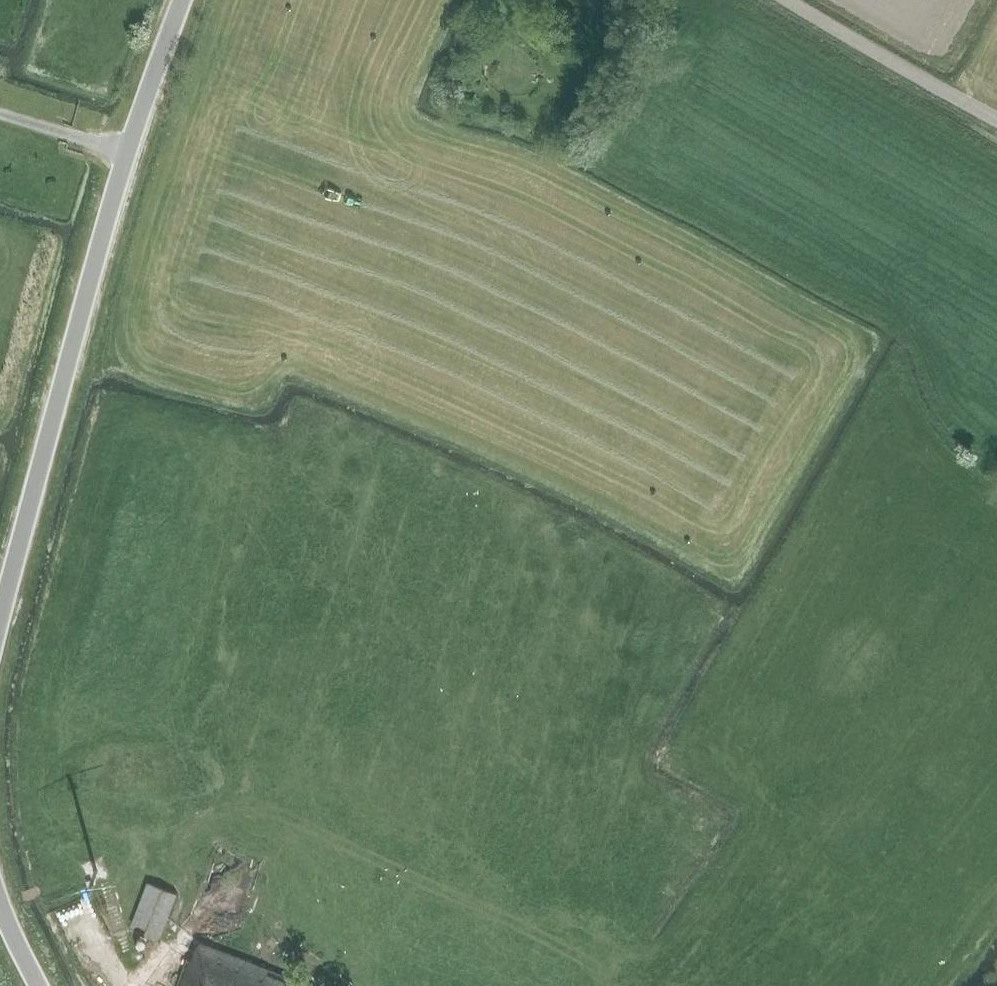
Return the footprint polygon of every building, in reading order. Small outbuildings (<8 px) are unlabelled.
[(495,75),(495,58),(485,58),(485,75),(495,75)] [(159,940),(177,894),(147,883),(130,929),(159,940)] [(287,982),(289,978),(199,942),(192,960),(188,959),(177,985),(297,985),(287,982)]
